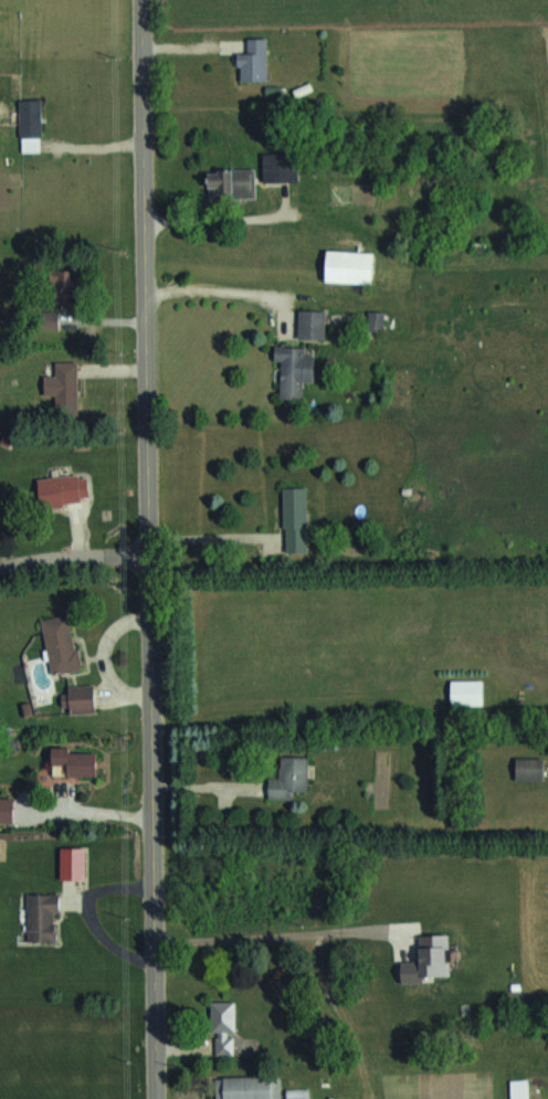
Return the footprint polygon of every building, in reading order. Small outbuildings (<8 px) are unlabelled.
[(270,38),(251,38),(251,52),(241,52),(241,81),(270,81),(270,38)] [(265,152),(265,180),(300,180),(300,152),(265,152)] [(210,198),(258,198),(258,168),(210,168),(210,198)] [(330,281),(377,282),(377,251),(330,250),(330,281)] [(80,269),(54,269),(54,307),(80,307),(80,269)] [(302,337),(327,337),(327,310),(302,310),(302,337)] [(285,360),(284,398),(305,398),(305,379),(317,380),(318,347),(278,346),(277,359),(285,360)] [(57,411),(80,411),(80,361),(57,361),(57,411)] [(41,477),(43,505),(93,501),(90,473),(41,477)] [(287,552),(310,552),(310,487),(287,487),(287,552)] [(54,672),(81,668),(72,614),(45,619),(54,672)] [(454,703),(486,703),(486,679),(454,679),(454,703)] [(97,710),(97,684),(66,684),(66,710),(97,710)] [(55,775),(99,775),(99,747),(55,747),(55,775)] [(310,756),(283,756),(283,777),(271,777),(271,798),(297,798),(297,790),(310,790),(310,756)] [(519,757),(519,779),(546,779),(546,757),(519,757)] [(61,941),(60,894),(31,894),(31,941),(61,941)] [(215,1054),(236,1054),(236,1001),(215,1001),(215,1054)] [(311,1088),(284,1088),(284,1075),(217,1077),(218,1098),(312,1098),(311,1088)] [(533,1079),(513,1079),(513,1098),(533,1098),(533,1079)]
